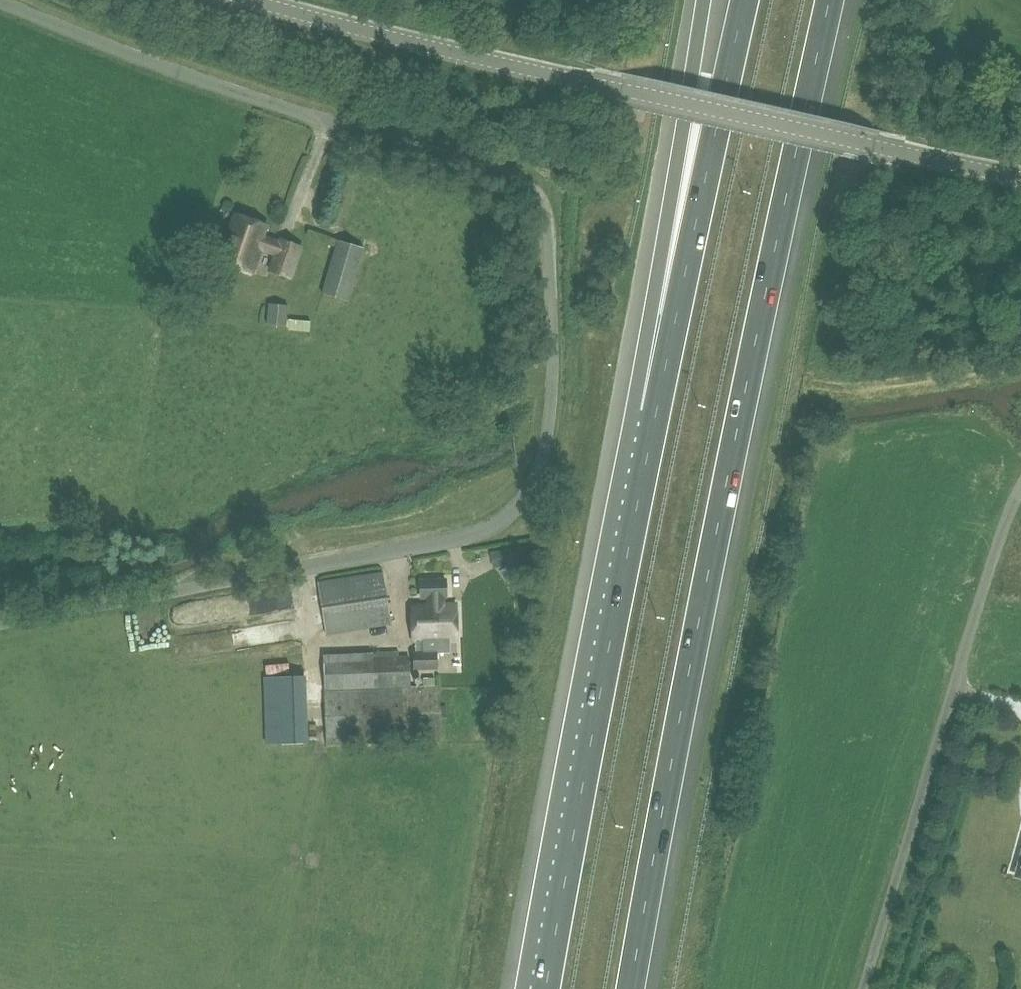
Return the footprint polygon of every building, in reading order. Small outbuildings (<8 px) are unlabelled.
[(216,260),(253,273),(261,251),(271,255),(266,271),(292,280),(303,245),(279,237),(278,240),(264,235),(267,226),(235,215),(227,237),(224,236),(216,260)] [(336,239),(321,292),(347,300),(363,247),(336,239)] [(266,324),(287,326),(289,306),(267,304),(266,324)] [(287,330),(309,331),(310,320),(288,318),(287,330)] [(326,634),(391,624),(383,571),(318,581),(326,634)] [(440,597),(446,597),(446,580),(421,580),(421,597),(424,597),(425,604),(412,604),(413,642),(421,642),(422,652),(413,652),(413,665),(434,664),(434,653),(450,652),(449,640),(456,640),(456,603),(440,604),(440,597)] [(326,743),(440,740),(440,685),(411,686),(410,654),(400,654),(400,651),(323,654),(326,743)] [(263,677),(265,744),(307,743),(306,675),(263,677)]
